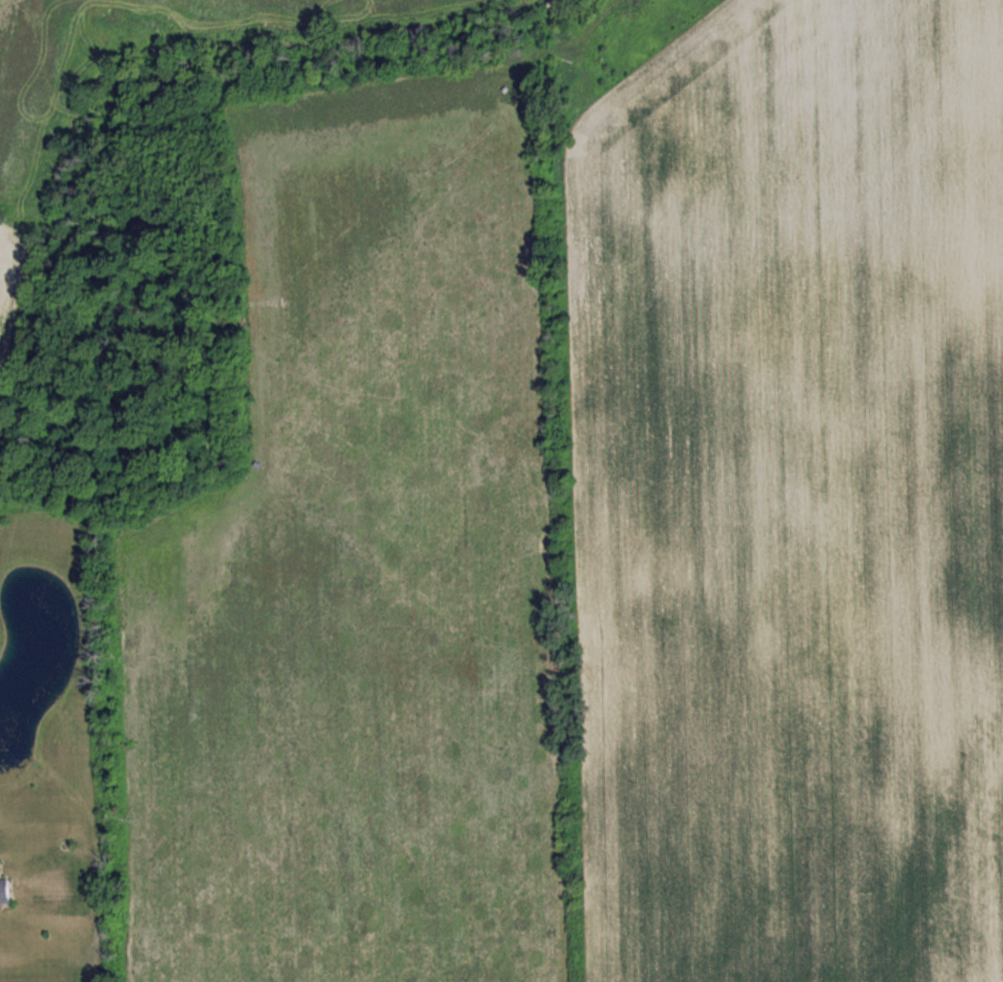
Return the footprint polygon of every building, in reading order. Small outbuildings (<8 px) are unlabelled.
[(19,880),(8,880),(7,864),(0,864),(0,904),(19,904),(19,880)]
